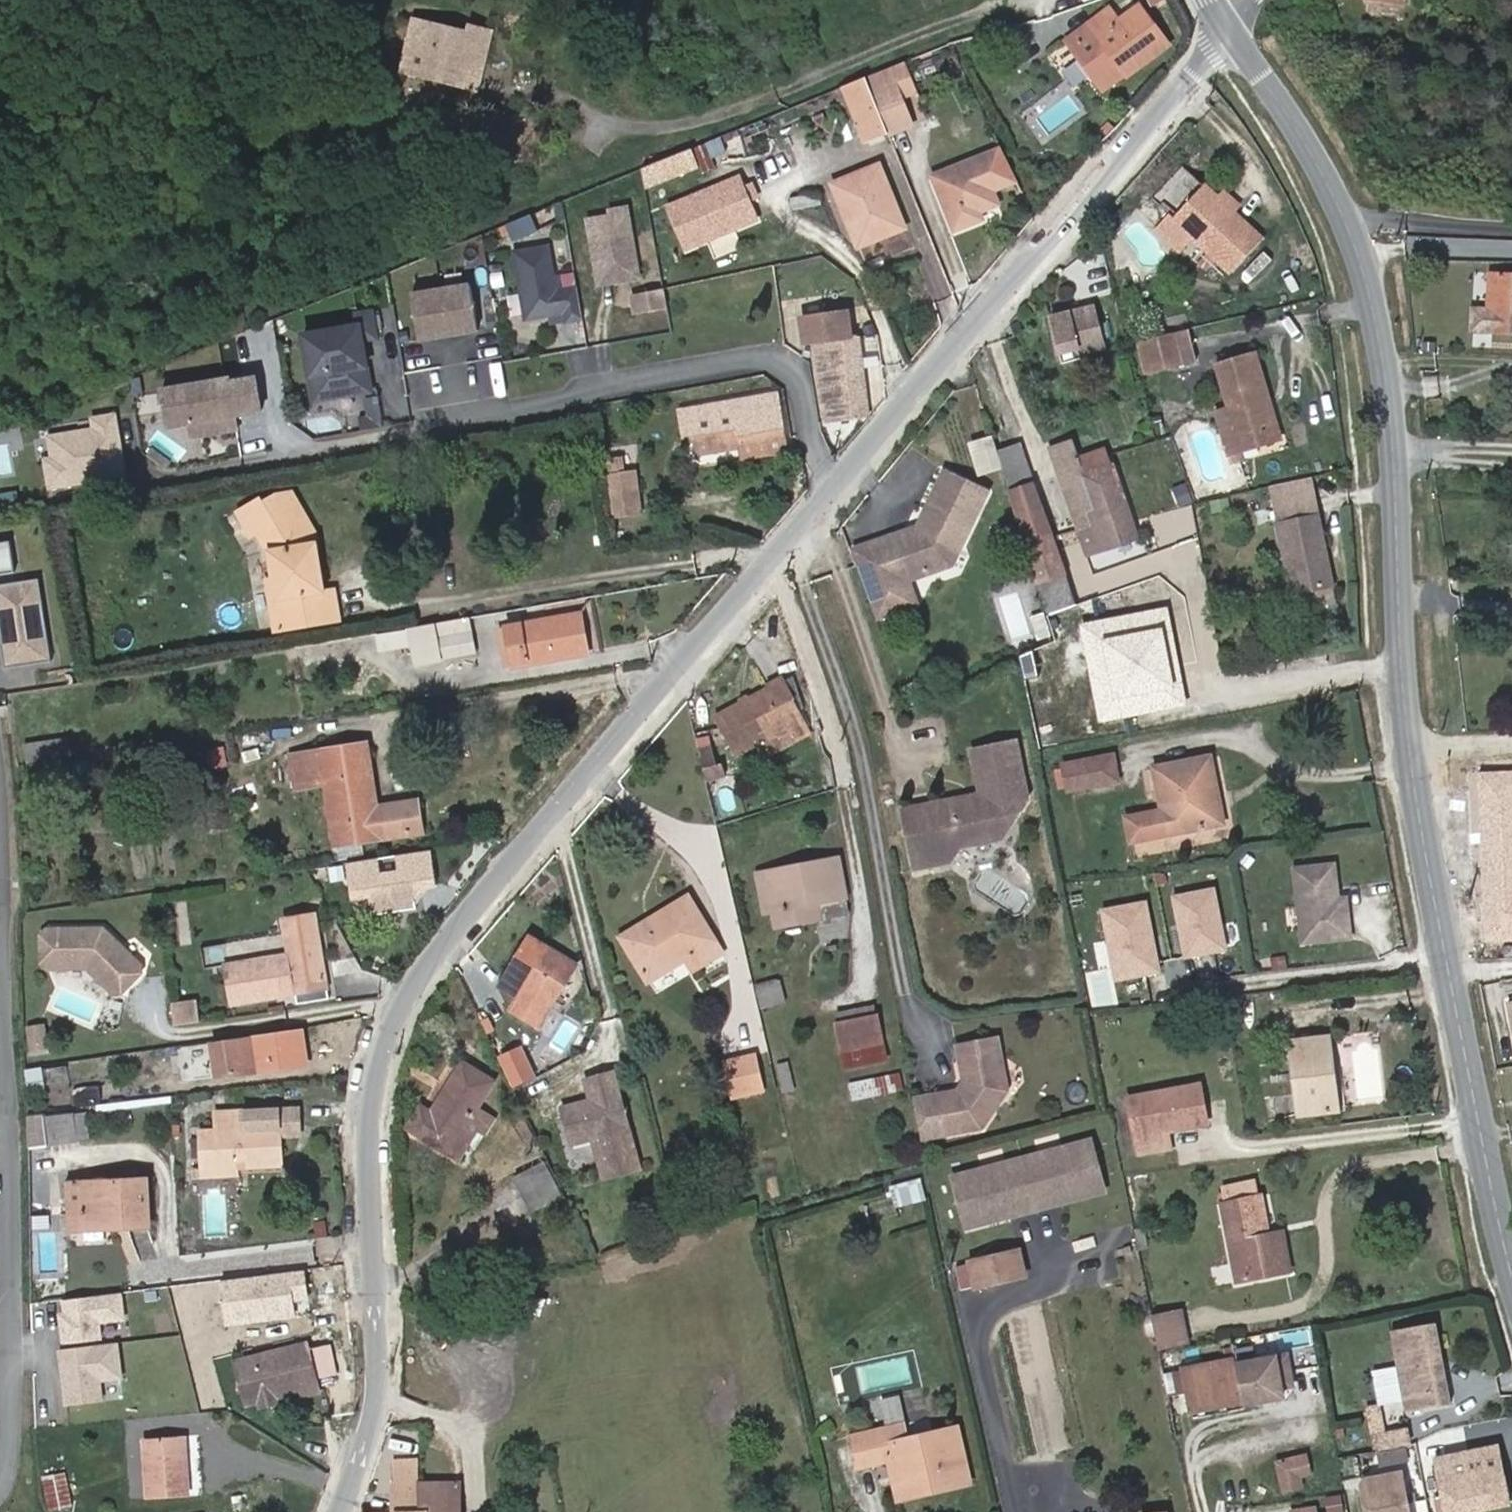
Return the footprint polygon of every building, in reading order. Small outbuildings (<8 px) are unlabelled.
[(1394,9),(1396,0),(1318,0),(1394,9)] [(1057,60),(1092,105),(1115,90),(1117,92),(1159,59),(1127,17),(1108,32),(1098,20),(1074,38),(1079,43),(1057,60)] [(410,84),(429,89),(431,79),(459,87),(457,98),(482,105),(498,47),(479,41),(477,47),(426,31),(423,30),(410,84)] [(1053,54),(1057,60),(1079,43),(1074,38),(1053,54)] [(431,79),(429,89),(457,98),(459,87),(431,79)] [(900,117),(887,82),(878,86),(877,86),(874,88),(867,91),(874,108),(879,123),(900,117)] [(879,123),(874,108),(846,119),(860,156),(888,145),(879,123)] [(927,190),(929,194),(930,195),(933,205),(934,209),(944,237),(947,246),(959,242),(976,237),(975,232),(974,228),(973,226),(990,220),(986,209),(1014,199),(1007,184),(1002,171),(999,165),(927,190)] [(684,189),(679,169),(653,179),(657,200),(684,189)] [(875,175),(847,187),(827,194),(852,256),(855,264),(903,245),(875,175)] [(639,184),(643,204),(657,200),(653,179),(640,184),(639,184)] [(1236,233),(1219,218),(1184,187),(1155,221),(1171,235),(1161,249),(1184,268),(1196,256),(1238,291),(1264,258),(1236,233)] [(738,190),(668,220),(685,261),(755,232),(738,190)] [(613,300),(636,296),(625,231),(607,234),(608,239),(585,243),(593,286),(613,300)] [(514,269),(525,334),(564,328),(565,337),(581,334),(576,302),(556,306),(549,263),(514,269)] [(1482,272),(1480,311),(1463,310),(1462,333),(1478,334),(1511,337),(1511,274),(1482,272)] [(593,286),(596,303),(613,300),(593,286)] [(476,345),(469,299),(409,309),(417,355),(476,345)] [(633,330),(663,325),(660,308),(630,313),(633,330)] [(1112,359),(1098,314),(1055,327),(1067,363),(1086,357),(1089,367),(1112,359)] [(377,357),(372,327),(354,330),(356,344),(301,354),(305,380),(322,377),(329,415),(368,409),(360,359),(377,357)] [(816,346),(819,360),(847,355),(845,341),(816,346)] [(1201,376),(1193,345),(1148,356),(1155,387),(1201,376)] [(847,355),(819,360),(819,371),(827,441),(869,435),(857,354),(847,355)] [(1246,459),(1281,449),(1272,420),(1273,416),(1260,371),(1222,382),(1234,423),(1222,427),(1236,479),(1245,476),(1243,469),(1249,468),(1246,459)] [(311,418),(329,415),(322,377),(305,380),(311,418)] [(160,407),(167,444),(189,441),(234,434),(260,429),(255,397),(229,401),(228,396),(160,407)] [(366,427),(378,425),(376,413),(363,416),(366,427)] [(717,473),(764,464),(755,415),(667,431),(676,482),(717,473)] [(381,443),(378,425),(366,427),(367,434),(357,435),(359,446),(381,443)] [(117,458),(113,429),(90,433),(92,443),(46,450),(50,472),(42,473),(47,502),(122,490),(119,466),(116,467),(114,459),(117,458)] [(189,441),(191,454),(236,447),(234,434),(189,441)] [(997,450),(978,457),(986,480),(1005,474),(997,450)] [(1098,512),(1088,484),(1082,487),(1079,479),(1091,475),(1090,474),(1087,463),(1083,452),(1058,460),(1056,463),(1082,543),(1098,536),(1090,514),(1095,512),(1098,512)] [(1102,458),(1087,463),(1090,474),(1091,475),(1079,479),(1082,487),(1088,484),(1119,473),(1116,464),(1112,455),(1102,458)] [(170,477),(153,465),(147,473),(164,485),(170,477)] [(605,474),(617,534),(644,528),(635,484),(623,486),(620,471),(605,474)] [(1032,560),(1055,551),(1028,472),(1007,480),(1032,560)] [(1119,473),(1088,484),(1098,512),(1095,512),(1090,514),(1098,536),(1082,543),(1090,568),(1142,547),(1119,473)] [(988,498),(948,477),(922,521),(928,524),(922,535),(917,531),(854,556),(880,622),(914,608),(907,588),(904,581),(920,574),(923,582),(949,572),(988,498)] [(1322,514),(1317,494),(1276,503),(1280,523),(1322,514)] [(256,535),(306,528),(297,501),(280,502),(265,506),(264,504),(240,511),(248,537),(256,535)] [(1324,526),(1322,514),(1280,523),(1284,536),(1324,526)] [(917,531),(922,535),(928,524),(922,521),(917,531)] [(1324,526),(1284,536),(1300,609),(1340,599),(1324,526)] [(314,550),(306,528),(256,535),(265,563),(273,606),(321,598),(314,550)] [(1089,639),(1055,551),(1032,560),(1061,651),(1089,639)] [(15,583),(10,554),(0,555),(0,586),(15,583)] [(904,581),(907,588),(923,582),(920,574),(904,581)] [(6,677),(52,670),(39,590),(0,596),(0,642),(6,677)] [(321,598),(273,606),(273,610),(276,623),(286,620),(291,639),(310,636),(317,636),(314,625),(334,620),(332,602),(323,604),(321,598)] [(274,643),(291,639),(286,620),(276,623),(273,610),(268,612),(274,643)] [(314,625),(317,636),(337,632),(334,620),(314,625)] [(579,644),(590,641),(587,623),(524,635),(528,652),(511,656),(514,676),(583,663),(579,644)] [(478,667),(472,630),(450,634),(408,641),(416,679),(478,667)] [(579,644),(583,663),(594,660),(590,641),(579,644)] [(785,694),(714,730),(733,768),(769,750),(776,765),(811,748),(785,694)] [(984,804),(1027,793),(1017,754),(974,766),(984,804)] [(53,776),(56,776),(51,757),(31,761),(35,780),(53,776)] [(299,795),(375,783),(371,757),(298,772),(299,795)] [(711,764),(698,767),(702,785),(716,782),(711,764)] [(1063,778),(1069,801),(1122,792),(1118,767),(1063,778)] [(1165,819),(1154,821),(1137,825),(1143,851),(1159,848),(1216,839),(1209,806),(1216,804),(1210,768),(1158,778),(1165,819)] [(702,785),(705,798),(724,793),(721,780),(716,782),(702,785)] [(379,810),(375,783),(299,795),(301,807),(331,800),(334,818),(379,810)] [(1027,793),(984,804),(959,811),(959,815),(906,829),(919,887),(958,876),(965,864),(970,854),(990,848),(1003,852),(1006,853),(1030,808),(1027,793)] [(379,810),(334,818),(337,838),(343,860),(422,846),(420,830),(417,816),(381,822),(379,810)] [(850,887),(845,865),(769,884),(784,939),(824,929),(827,928),(840,925),(846,923),(851,922),(859,920),(850,887)] [(382,873),(350,878),(356,913),(373,910),(376,930),(420,924),(418,911),(425,902),(440,900),(435,866),(400,871),(402,887),(385,890),(382,873)] [(1333,874),(1294,877),(1300,951),(1347,947),(1345,908),(1331,909),(1329,901),(1335,900),(1333,874)] [(1501,885),(1511,923),(1511,882),(1501,885)] [(1181,955),(1226,951),(1220,886),(1175,890),(1181,955)] [(1151,898),(1102,904),(1112,978),(1161,971),(1151,898)] [(688,910),(652,937),(660,950),(631,971),(655,1003),(687,977),(697,992),(729,968),(688,910)] [(314,931),(283,935),(288,971),(223,980),(229,1018),(293,1009),(295,1019),(326,1015),(314,931)] [(622,958),(631,971),(660,950),(652,937),(622,958)] [(108,941),(51,944),(46,949),(48,977),(53,982),(93,980),(94,976),(100,981),(100,987),(119,1004),(126,1004),(146,984),(145,976),(108,941)] [(575,982),(528,951),(495,1002),(511,1013),(502,1026),(531,1045),(539,1031),(542,1033),(575,982)] [(1494,967),(1494,968),(1507,968),(1504,953),(1492,955),(1494,967)] [(204,1033),(201,1014),(176,1017),(179,1037),(204,1033)] [(891,1058),(892,1058),(885,1030),(847,1039),(843,1040),(844,1046),(848,1059),(849,1066),(891,1058)] [(48,1068),(47,1042),(32,1043),(33,1068),(48,1068)] [(510,1084),(535,1077),(525,1044),(501,1052),(510,1084)] [(1292,1049),(1294,1066),(1331,1063),(1329,1044),(1292,1049)] [(300,1045),(212,1058),(217,1094),(305,1081),(300,1045)] [(967,1103),(915,1112),(923,1153),(983,1140),(1008,1104),(998,1097),(996,1085),(1003,1077),(997,1049),(958,1057),(967,1103)] [(1331,1063),(1294,1066),(1302,1127),(1339,1122),(1331,1063)] [(752,1067),(724,1074),(732,1109),(761,1103),(752,1067)] [(903,1071),(851,1080),(854,1097),(906,1088),(903,1071)] [(210,1075),(177,1080),(179,1100),(213,1094),(210,1075)] [(470,1143),(473,1146),(479,1149),(490,1133),(470,1119),(485,1095),(459,1076),(427,1125),(415,1118),(403,1140),(444,1167),(465,1133),(473,1136),(470,1143)] [(30,1105),(41,1104),(40,1083),(29,1084),(30,1105)] [(583,1121),(581,1116),(580,1117),(590,1153),(593,1152),(606,1192),(641,1182),(614,1085),(585,1093),(591,1113),(593,1117),(583,1121)] [(1168,1146),(1179,1145),(1214,1137),(1205,1099),(1171,1105),(1172,1113),(1138,1120),(1148,1168),(1171,1163),(1168,1146)] [(591,1113),(581,1116),(583,1121),(593,1117),(591,1113)] [(574,1157),(590,1153),(580,1117),(563,1121),(574,1157)] [(538,1171),(527,1122),(518,1127),(528,1152),(538,1171)] [(302,1125),(219,1130),(220,1152),(203,1153),(206,1191),(239,1189),(238,1173),(250,1172),(252,1189),(287,1186),(284,1157),(305,1154),(302,1125)] [(32,1131),(31,1164),(79,1159),(75,1126),(32,1131)] [(528,1152),(518,1127),(506,1132),(515,1156),(528,1152)] [(1183,1160),(1179,1145),(1168,1146),(1171,1163),(1183,1160)] [(1093,1151),(956,1190),(970,1235),(1018,1221),(1020,1226),(1054,1216),(1053,1211),(1106,1195),(1093,1151)] [(556,1212),(538,1171),(540,1180),(548,1215),(556,1212)] [(548,1215),(540,1180),(509,1193),(524,1226),(548,1215)] [(1261,1288),(1277,1286),(1269,1244),(1261,1208),(1254,1209),(1250,1194),(1224,1199),(1227,1214),(1221,1217),(1236,1293),(1261,1288)] [(1053,1211),(1054,1216),(1108,1201),(1106,1195),(1053,1211)] [(146,1249),(144,1200),(65,1203),(66,1241),(102,1240),(102,1250),(146,1249)] [(66,1241),(67,1252),(102,1250),(102,1240),(66,1241)] [(1282,1242),(1269,1244),(1277,1286),(1290,1283),(1282,1242)] [(1021,1265),(972,1278),(979,1300),(1027,1289),(1021,1265)] [(218,1279),(224,1326),(313,1314),(307,1267),(218,1279)] [(103,1340),(103,1319),(127,1319),(127,1294),(61,1293),(60,1339),(103,1340)] [(1183,1314),(1151,1321),(1158,1353),(1190,1348),(1183,1314)] [(317,1367),(324,1402),(357,1391),(342,1321),(312,1329),(315,1352),(317,1367)] [(1434,1328),(1391,1338),(1398,1371),(1403,1400),(1407,1418),(1450,1410),(1434,1328)] [(62,1403),(105,1401),(104,1379),(124,1378),(123,1342),(60,1345),(62,1403)] [(1234,1370),(1183,1380),(1192,1421),(1243,1411),(1244,1415),(1269,1410),(1269,1406),(1283,1403),(1282,1397),(1292,1395),(1286,1364),(1235,1375),(1234,1370)] [(247,1423),(324,1402),(317,1367),(284,1374),(279,1369),(237,1381),(247,1423)] [(1403,1400),(1398,1371),(1377,1375),(1382,1404),(1403,1400)] [(1373,1451),(1399,1445),(1404,1443),(1399,1428),(1379,1432),(1375,1414),(1366,1416),(1373,1451)] [(199,1492),(200,1434),(190,1434),(189,1492),(199,1492)] [(895,1446),(899,1467),(936,1457),(934,1449),(914,1454),(910,1443),(895,1446)] [(899,1467),(902,1480),(909,1511),(928,1511),(925,1502),(948,1495),(951,1506),(973,1500),(955,1443),(934,1449),(936,1457),(899,1467)] [(895,1446),(871,1453),(878,1475),(893,1470),(897,1483),(908,1511),(909,1511),(902,1480),(899,1467),(895,1446)] [(140,1454),(142,1511),(187,1511),(185,1450),(140,1454)] [(866,1491),(897,1483),(893,1470),(878,1475),(871,1453),(854,1458),(866,1491)] [(1431,1467),(1441,1511),(1500,1511),(1504,1511),(1492,1453),(1431,1467)] [(1273,1469),(1279,1498),(1297,1494),(1295,1484),(1306,1482),(1302,1464),(1273,1469)] [(456,1482),(416,1484),(412,1466),(392,1468),(396,1511),(458,1511),(456,1482)] [(47,1505),(70,1504),(69,1472),(46,1474),(47,1505)] [(1399,1478),(1364,1484),(1360,1489),(1364,1511),(1405,1511),(1399,1478)] [(227,1507),(228,1511),(256,1511),(255,1507),(254,1504),(253,1504),(244,1505),(227,1507)]
